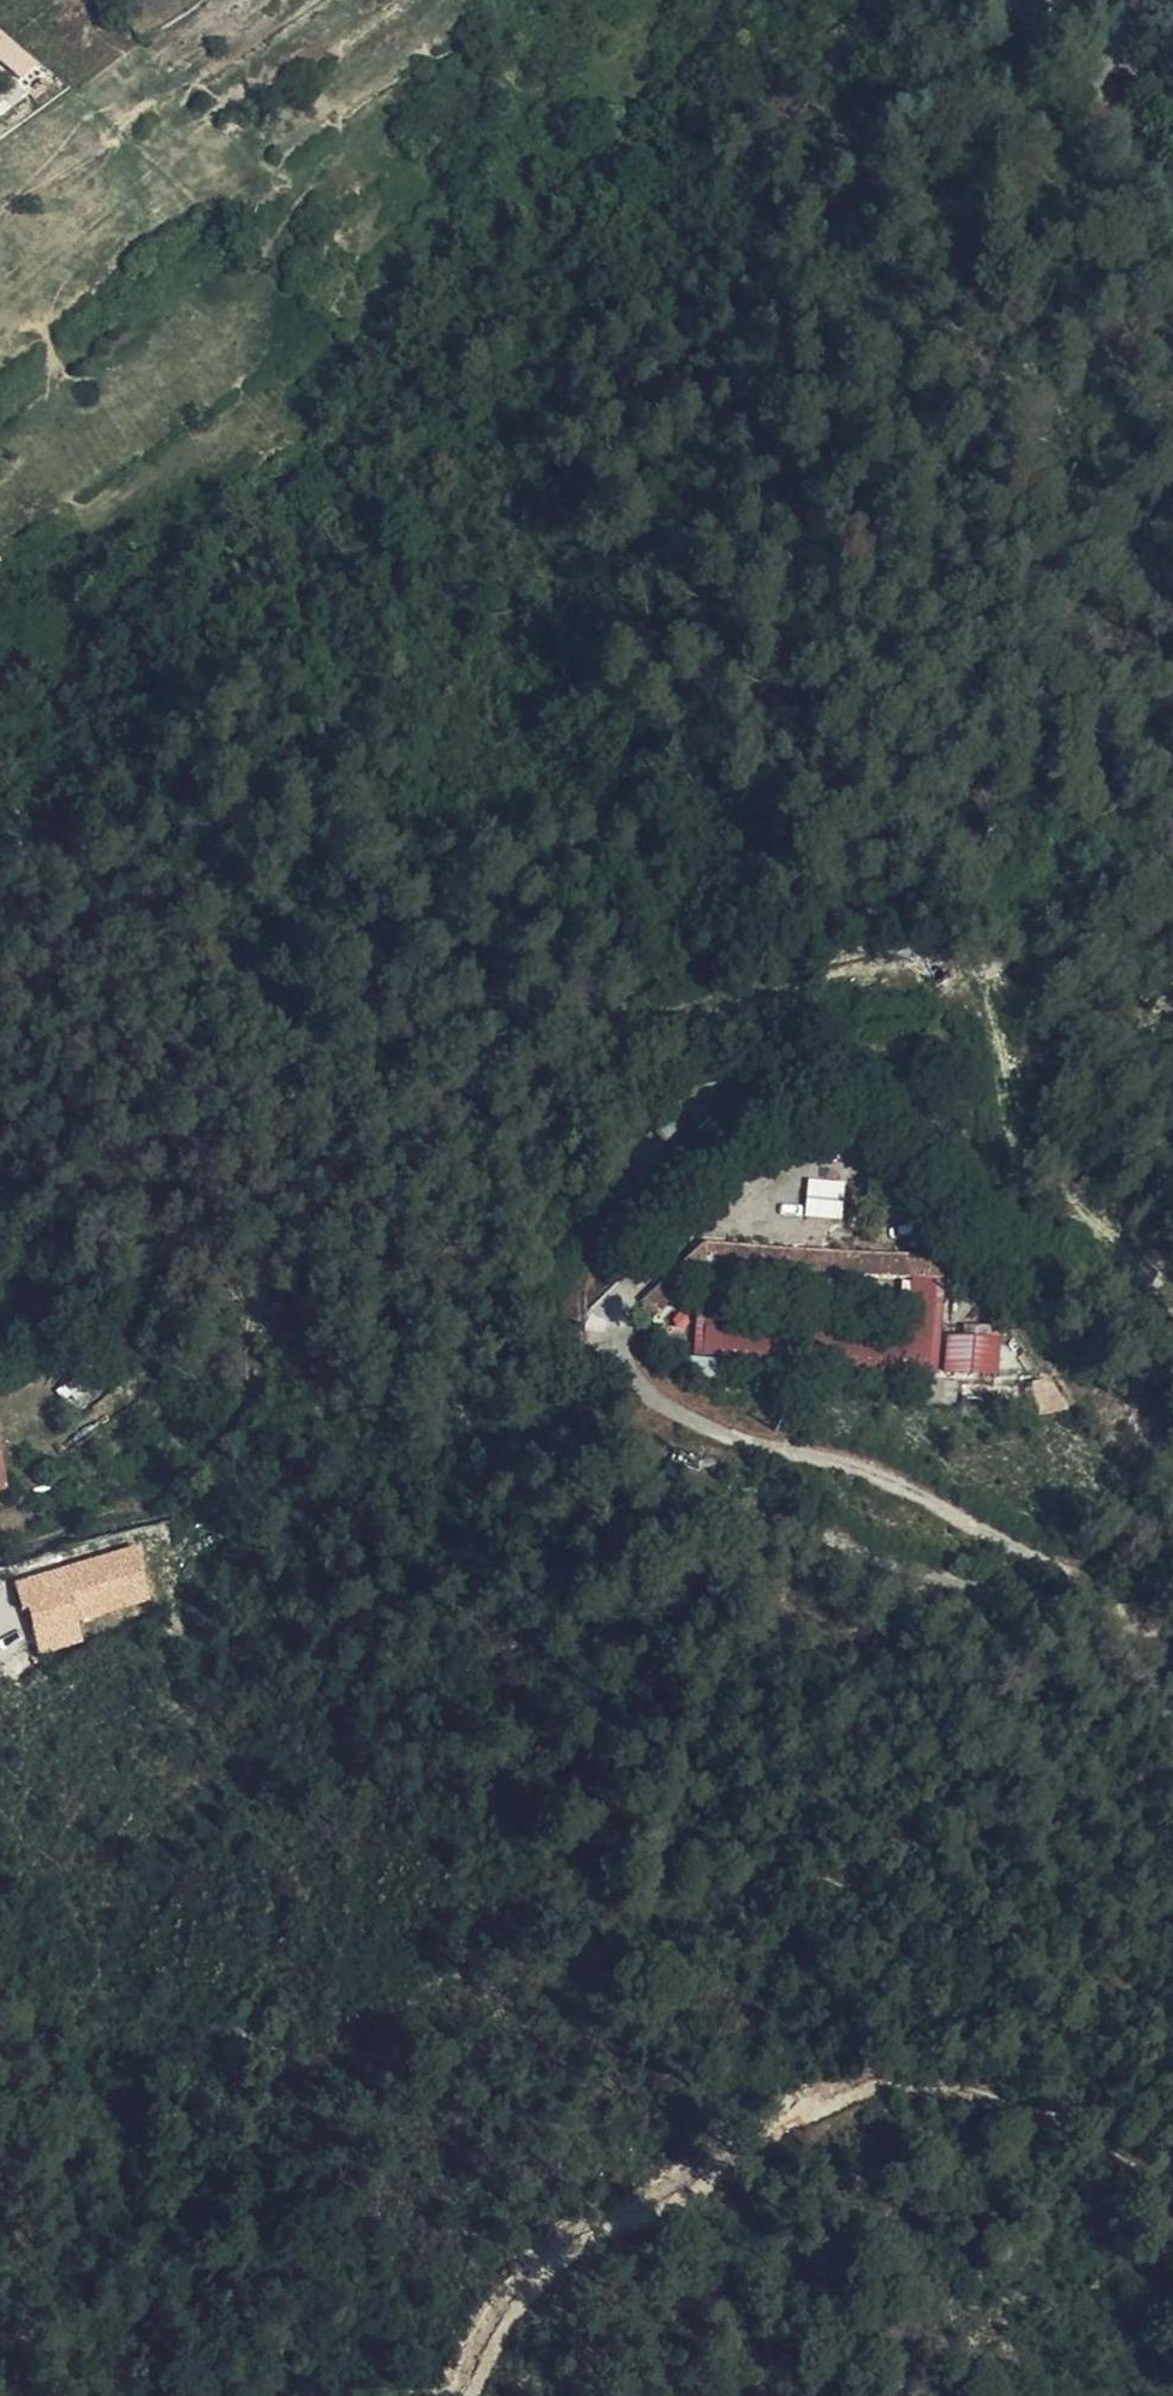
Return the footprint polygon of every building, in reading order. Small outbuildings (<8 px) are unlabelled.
[(709,1268),(697,1354),(942,1387),(959,1273),(714,1237),(646,1291),(661,1309),(709,1268)] [(1002,1359),(957,1353),(952,1387),(997,1394),(1002,1359)] [(10,1483),(0,1454),(0,1487),(10,1483)] [(136,1549),(15,1584),(22,1611),(31,1608),(43,1649),(82,1638),(76,1616),(149,1595),(136,1549)]
